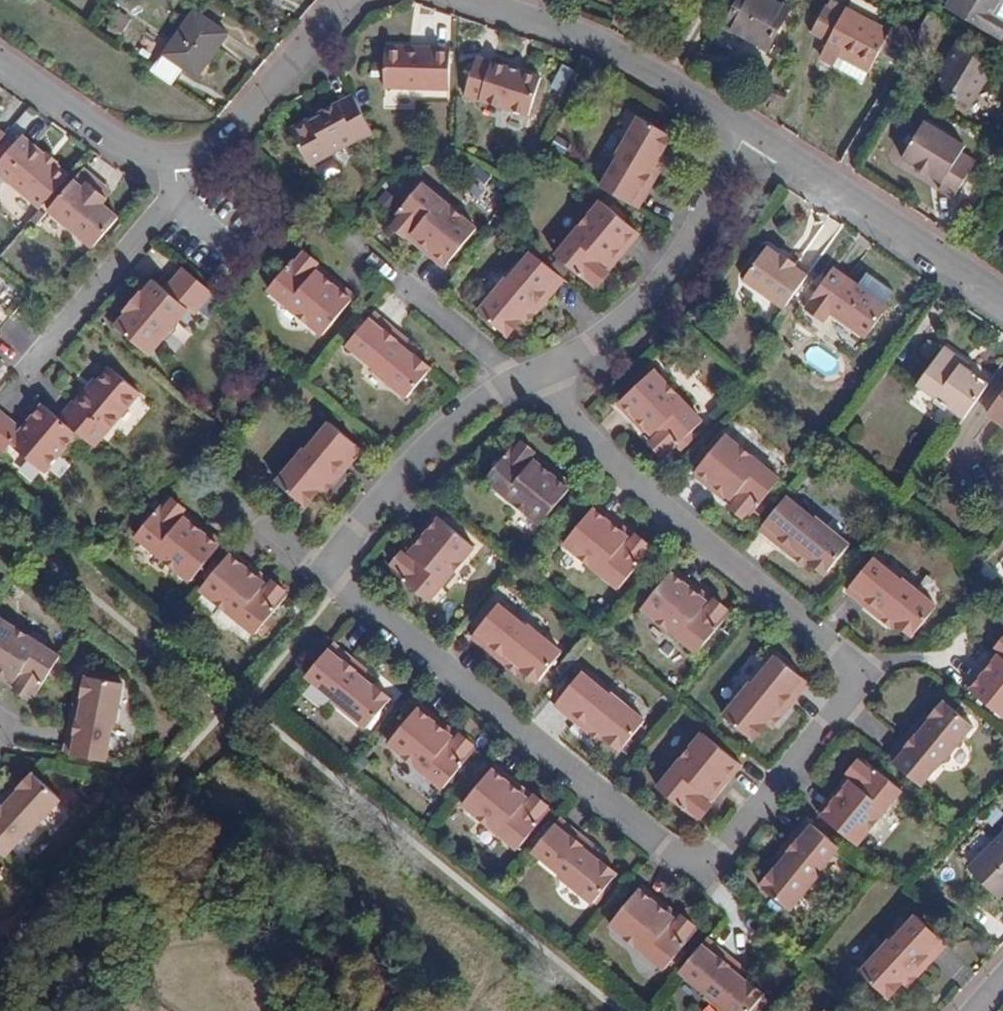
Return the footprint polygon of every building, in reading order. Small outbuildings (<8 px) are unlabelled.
[(776,0),(739,0),(725,27),(768,51),(790,8),(776,0)] [(945,9),(987,34),(988,32),(1002,39),(1002,21),(996,16),(999,12),(1002,14),(1002,0),(951,0),(945,9)] [(827,42),(824,49),(869,72),(889,33),(845,9),(841,16),(825,7),(811,33),(827,42)] [(227,33),(194,10),(163,55),(152,71),(172,84),(182,68),(197,77),(227,33)] [(758,71),(767,54),(733,36),(724,54),(758,71)] [(947,74),(939,88),(972,106),(993,66),(955,45),(941,70),(947,74)] [(407,47),(387,46),(386,88),(452,89),(452,48),(419,48),(419,50),(407,50),(407,47)] [(534,113),(544,73),(526,68),(523,73),(511,70),(511,64),(479,55),(468,95),(534,113)] [(526,68),(511,64),(511,70),(523,73),(526,68)] [(551,87),(564,93),(573,70),(561,65),(551,87)] [(360,145),(376,137),(355,97),(321,114),(324,120),(313,125),(310,120),(297,127),(295,135),(312,166),(358,142),(360,145)] [(321,114),(310,120),(313,125),(324,120),(321,114)] [(621,156),(625,157),(606,190),(644,212),(657,186),(649,182),(664,153),(668,155),(677,136),(643,117),(621,156)] [(956,199),(980,156),(922,123),(898,166),(956,199)] [(40,211),(65,182),(54,171),(50,176),(39,166),(43,162),(20,142),(11,152),(0,164),(0,176),(40,211)] [(11,152),(5,146),(0,151),(0,164),(11,152)] [(657,186),(673,158),(668,155),(664,153),(649,182),(657,186)] [(56,169),(46,159),(43,162),(39,166),(50,176),(54,171),(56,169)] [(974,188),(985,196),(1002,172),(1002,168),(994,161),(974,188)] [(112,192),(106,187),(110,182),(90,165),(51,210),(94,247),(125,214),(107,198),(112,192)] [(112,192),(116,187),(110,182),(106,187),(112,192)] [(404,235),(405,233),(410,237),(414,233),(419,238),(416,243),(444,265),(475,228),(422,183),(390,219),(392,226),(404,235)] [(607,262),(613,256),(620,255),(641,230),(625,218),(611,207),(602,199),(556,256),(595,287),(599,283),(601,285),(610,274),(607,271),(612,266),(607,262)] [(628,213),(615,203),(611,207),(625,218),(628,213)] [(410,237),(416,243),(419,238),(414,233),(410,237)] [(743,279),(784,308),(808,275),(794,266),(795,264),(781,253),(780,256),(767,246),(743,279)] [(540,294),(546,299),(563,278),(532,252),(510,278),(507,276),(480,310),(510,335),(523,320),(519,317),(540,294)] [(337,285),(329,279),(331,276),(301,253),(272,290),(327,336),(359,299),(354,295),(356,293),(343,283),(342,285),(339,283),(337,285)] [(620,255),(613,256),(607,262),(612,266),(620,255)] [(201,318),(218,297),(187,271),(169,293),(158,284),(145,298),(142,296),(128,313),(131,316),(121,327),(158,357),(194,313),(201,318)] [(865,276),(855,289),(831,271),(810,299),(813,302),(805,311),(821,323),(828,314),(863,341),(885,312),(882,310),(892,297),(865,276)] [(331,276),(329,279),(337,285),(339,283),(331,276)] [(523,320),(526,323),(546,299),(540,294),(519,317),(523,320)] [(411,399),(435,370),(418,356),(415,359),(392,338),(397,333),(376,315),(350,345),(377,367),(375,369),(411,399)] [(418,356),(420,354),(397,333),(392,338),(415,359),(418,356)] [(941,351),(918,383),(963,417),(983,390),(967,378),(957,371),(960,365),(941,351)] [(967,378),(970,373),(960,365),(957,371),(967,378)] [(77,403),(74,401),(59,418),(80,436),(94,447),(140,391),(110,367),(91,392),(88,389),(77,403)] [(663,451),(667,455),(677,446),(692,431),(701,422),(654,370),(618,404),(642,431),(646,427),(651,432),(647,436),(650,440),(650,444),(660,454),(663,451)] [(992,414),(1002,423),(1002,399),(992,414)] [(50,411),(44,406),(32,421),(36,425),(30,432),(26,428),(22,432),(0,415),(0,450),(6,456),(16,444),(50,472),(80,436),(59,418),(50,411)] [(306,477),(326,455),(332,460),(351,439),(320,413),(300,438),(296,435),(267,470),(295,495),(309,480),(306,477)] [(32,421),(26,428),(30,432),(36,425),(32,421)] [(642,431),(647,436),(651,432),(646,427),(642,431)] [(697,436),(692,431),(677,446),(682,450),(697,436)] [(552,462),(543,456),(546,452),(540,447),(542,445),(530,434),(528,436),(525,434),(492,473),(547,520),(580,480),(555,459),(552,462)] [(742,513),(748,518),(755,509),(767,494),(778,480),(724,436),(693,472),(719,495),(723,491),(732,498),(728,502),(731,505),(729,507),(740,516),(742,513)] [(546,452),(543,456),(552,462),(555,459),(546,452)] [(309,480),(313,483),(332,460),(326,455),(306,477),(309,480)] [(719,495),(728,502),(732,498),(723,491),(719,495)] [(759,513),(772,498),(767,494),(755,509),(759,513)] [(193,523),(187,518),(190,513),(185,509),(187,506),(174,496),(171,499),(168,497),(137,536),(191,581),(224,542),(197,519),(193,523)] [(633,532),(626,527),(629,523),(602,500),(570,539),(623,584),(656,546),(651,541),(653,539),(642,531),(640,531),(637,529),(633,532)] [(817,520),(814,523),(786,500),(761,530),(783,548),(788,542),(812,563),(810,565),(824,577),(850,548),(817,520)] [(190,513),(187,518),(193,523),(197,519),(190,513)] [(477,548),(439,514),(414,544),(417,546),(409,555),(406,552),(404,555),(402,553),(394,563),(396,565),(393,569),(430,601),(477,548)] [(629,523),(626,527),(633,532),(637,529),(629,523)] [(783,548),(807,569),(810,565),(812,563),(788,542),(783,548)] [(414,544),(406,552),(409,555),(417,546),(414,544)] [(263,574),(236,551),(204,590),(258,634),(261,631),(275,614),(290,597),(287,594),(288,593),(277,583),(275,584),(271,581),(268,585),(259,579),(263,574)] [(873,606),(897,625),(894,629),(911,643),(937,611),(902,581),(900,584),(873,561),(846,595),(867,612),(873,606)] [(719,598),(717,601),(714,598),(712,601),(703,594),(706,591),(679,567),(647,607),(701,653),(734,614),(729,609),(730,606),(719,598)] [(271,581),(263,574),(259,579),(268,585),(271,581)] [(712,601),(714,598),(706,591),(703,594),(712,601)] [(498,646),(523,666),(521,670),(537,682),(562,652),(529,624),(527,627),(500,604),(472,635),(492,651),(498,646)] [(867,612),(891,632),(894,629),(897,625),(873,606),(867,612)] [(266,636),(281,619),(275,614),(261,631),(266,636)] [(25,697),(30,700),(58,657),(0,622),(0,682),(1,682),(6,677),(13,681),(8,687),(12,689),(11,691),(24,699),(25,697)] [(999,647),(995,652),(1000,655),(994,662),(990,659),(968,686),(1002,715),(1002,637),(996,646),(999,647)] [(359,662),(337,643),(310,675),(335,697),(332,700),(367,728),(392,699),(377,686),(374,688),(351,669),(359,662)] [(492,651),(518,673),(521,670),(523,666),(498,646),(492,651)] [(995,652),(990,659),(994,662),(1000,655),(995,652)] [(769,724),(789,701),(796,707),(814,685),(783,660),(761,687),(758,685),(730,718),(758,743),(772,726),(769,724)] [(374,688),(376,685),(377,686),(381,681),(359,662),(351,669),(374,688)] [(582,717),(608,738),(605,741),(621,754),(646,724),(612,696),(610,699),(583,676),(557,706),(577,723),(582,717)] [(1,682),(8,687),(13,681),(6,677),(1,682)] [(78,727),(70,726),(65,755),(104,762),(110,726),(114,726),(122,684),(84,677),(81,696),(84,697),(78,727)] [(81,696),(76,695),(70,726),(78,727),(84,697),(81,696)] [(772,726),(776,730),(796,707),(789,701),(769,724),(772,726)] [(912,741),(894,762),(926,788),(948,759),(951,762),(978,727),(949,703),(936,718),(939,721),(918,745),(912,741)] [(452,736),(445,730),(447,727),(419,706),(388,744),(444,787),(476,749),(472,745),(473,743),(461,734),(459,736),(454,733),(452,736)] [(932,716),(911,740),(912,741),(918,745),(939,721),(936,718),(932,716)] [(577,723),(602,744),(605,741),(608,738),(582,717),(577,723)] [(447,727),(445,730),(452,736),(454,733),(447,727)] [(715,807),(712,806),(715,802),(710,798),(717,791),(721,795),(745,766),(706,734),(661,789),(699,821),(703,816),(706,818),(715,807)] [(530,797),(522,791),(525,788),(496,765),(465,803),(522,848),(553,809),(548,806),(550,803),(538,794),(536,797),(533,794),(530,797)] [(4,856),(26,830),(29,832),(59,798),(31,772),(19,785),(21,788),(0,811),(0,853),(4,856)] [(866,784),(868,786),(864,791),(868,794),(862,801),(858,798),(836,825),(875,857),(919,803),(880,772),(877,775),(875,774),(866,784)] [(15,782),(0,798),(0,811),(21,788),(19,785),(15,782)] [(525,788),(522,791),(530,797),(533,794),(525,788)] [(715,802),(721,795),(717,791),(710,798),(715,802)] [(864,791),(858,798),(862,801),(868,794),(864,791)] [(581,841),(587,833),(564,816),(538,848),(565,869),(563,873),(598,899),(622,868),(607,856),(604,859),(581,841)] [(821,877),(818,875),(841,847),(809,820),(792,842),(798,846),(777,873),(775,871),(762,887),(793,911),(821,877)] [(607,856),(610,851),(587,833),(581,841),(604,859),(607,856)] [(968,872),(998,902),(1002,897),(1002,837),(968,872)] [(792,842),(771,868),(775,871),(777,873),(798,846),(792,842)] [(667,968),(673,961),(686,946),(700,928),(697,925),(698,922),(688,914),(685,917),(681,913),(678,916),(670,910),(673,907),(644,884),(612,924),(667,968)] [(681,913),(673,907),(670,910),(678,916),(681,913)] [(926,960),(932,966),(951,946),(920,917),(896,943),(894,942),(864,974),(891,999),(905,984),(904,983),(926,960)] [(732,956),(709,938),(683,970),(713,993),(711,995),(731,1010),(754,1010),(770,991),(754,979),(752,982),(727,962),(732,956)] [(679,966),(691,950),(686,946),(673,961),(679,966)] [(754,979),(757,975),(732,956),(727,962),(752,982),(754,979)] [(905,984),(910,989),(932,966),(926,960),(904,983),(905,984)]
